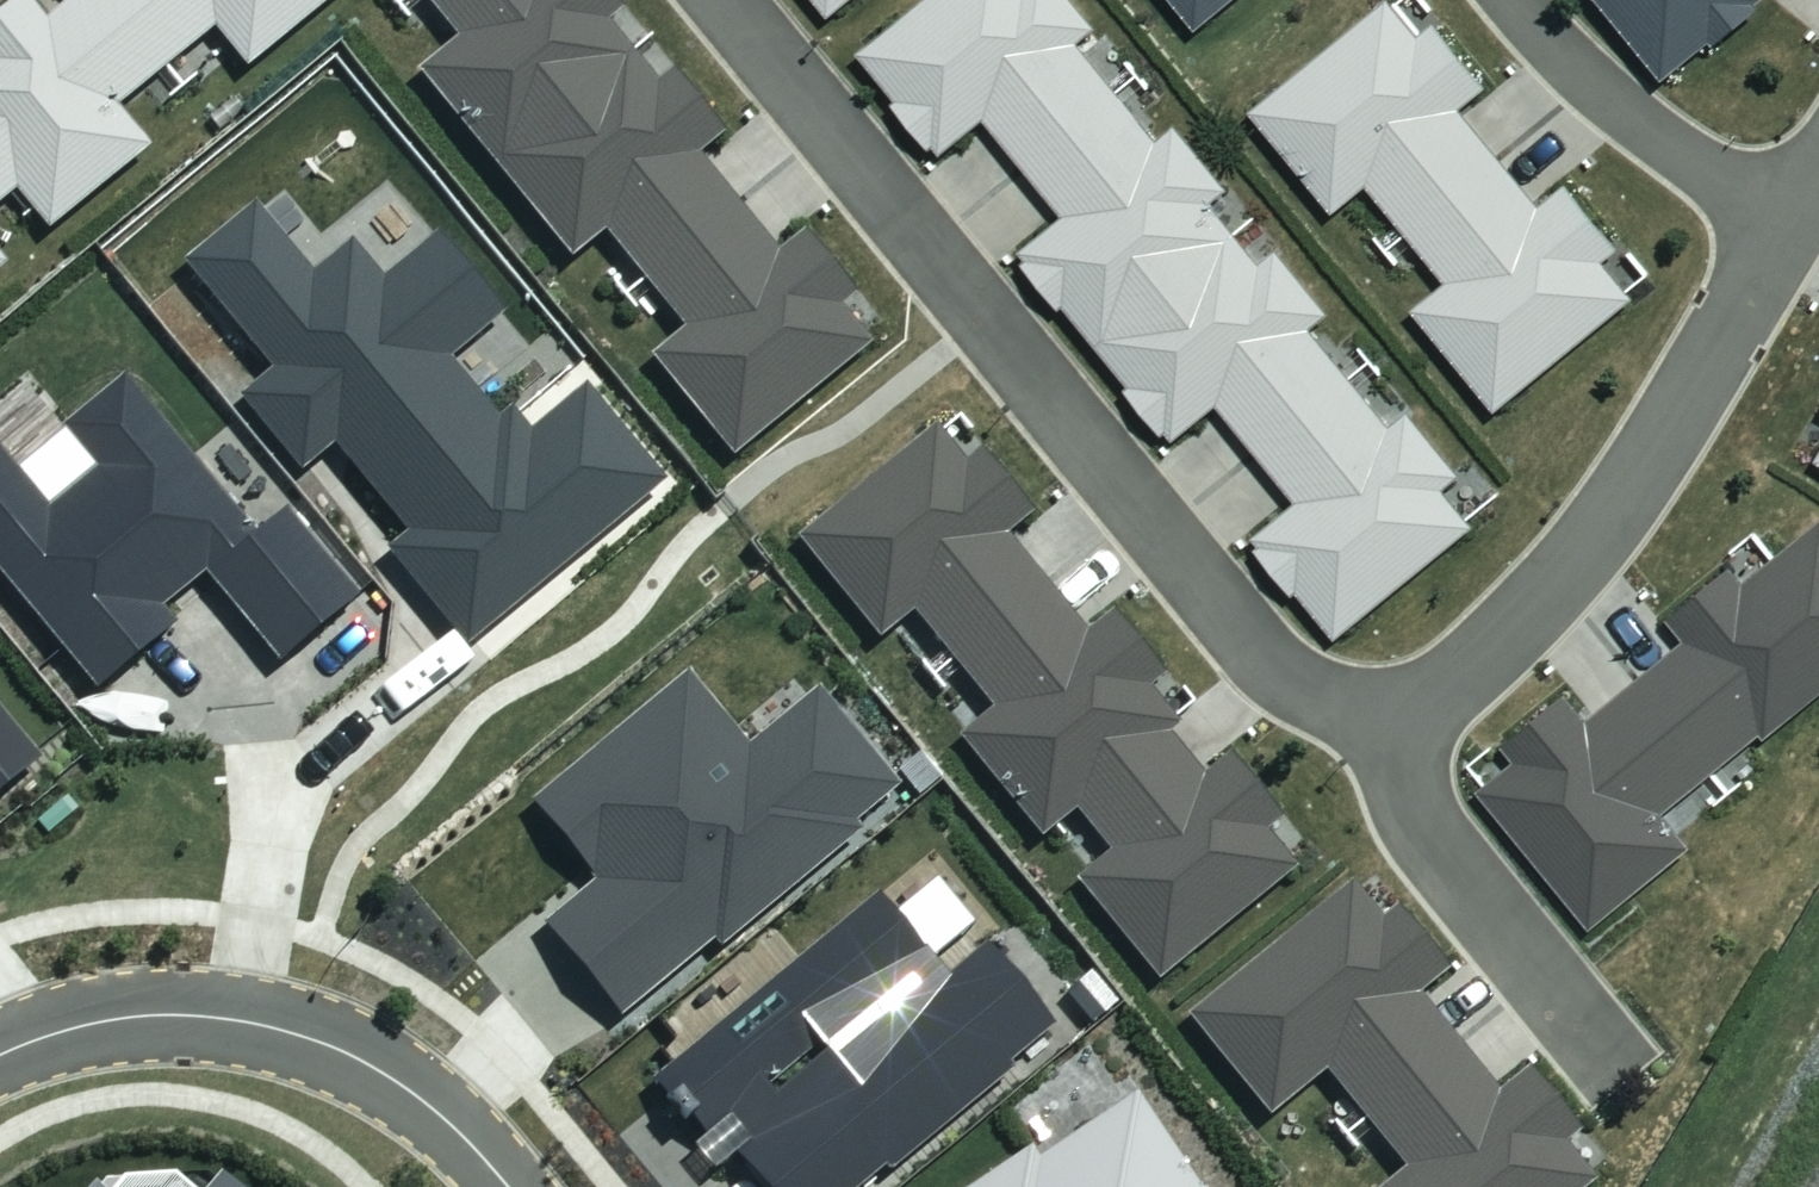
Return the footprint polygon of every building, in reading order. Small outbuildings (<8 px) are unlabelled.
[(168,72),(108,0),(77,0),(45,26),(23,0),(0,19),(0,179),(15,198),(48,237),(150,154),(117,114),(168,72)] [(168,72),(214,34),(248,76),(340,0),(108,0),(168,72)] [(638,61),(610,27),(625,14),(614,0),(423,0),(459,45),(418,79),(497,176),(638,61)] [(830,21),(856,0),(812,0),(830,21)] [(1118,96),(1080,48),(1097,35),(1070,0),(934,0),(863,56),(899,102),(891,108),(929,157),(935,152),(943,161),(988,125),(1024,170),(1118,96)] [(1198,34),(1241,0),(1171,0),(1198,34)] [(1670,84),(1716,46),(1721,52),(1768,14),(1763,7),(1770,2),(1768,0),(1601,0),(1670,84)] [(1413,234),(1500,160),(1461,114),(1490,90),(1436,27),(1423,39),(1391,2),(1251,119),(1336,219),(1373,187),(1413,234)] [(606,238),(647,288),(742,211),(700,161),(726,140),(673,75),(659,87),(638,61),(497,176),(572,266),(606,238)] [(1098,352),(1238,241),(1213,209),(1228,198),(1177,134),(1160,148),(1118,96),(1024,170),(1066,223),(1024,256),(1029,262),(1022,268),(1060,315),(1065,311),(1098,352)] [(1500,160),(1413,234),(1455,283),(1414,317),(1499,417),(1640,297),(1610,262),(1626,248),(1572,184),(1542,210),(1500,160)] [(15,198),(0,179),(0,211),(15,198)] [(408,540),(388,557),(468,654),(664,492),(584,396),(531,441),(510,416),(498,425),(449,366),(504,321),(439,242),(384,287),(352,249),(313,281),(254,210),(183,269),(273,377),(239,405),(301,481),(335,453),(408,540)] [(652,364),(733,463),(872,351),(841,313),(856,301),(805,238),(779,258),(742,211),(647,288),(686,337),(652,364)] [(1262,271),(1238,241),(1098,352),(1132,394),(1127,398),(1162,441),(1167,437),(1174,446),(1219,410),(1255,455),(1348,382),(1312,336),(1330,322),(1279,258),(1262,271)] [(1391,435),(1348,382),(1255,455),(1299,511),(1254,546),(1261,554),(1255,558),(1292,604),(1298,600),(1335,646),(1473,538),(1443,500),(1459,487),(1407,422),(1391,435)] [(279,670),(359,604),(289,520),(258,546),(124,383),(61,434),(95,476),(46,515),(0,460),(0,584),(95,699),(175,634),(161,617),(205,581),(279,670)] [(951,666),(1046,589),(1008,543),(1034,522),(981,457),(967,469),(937,432),(796,546),(879,647),(913,619),(951,666)] [(1718,777),(1765,740),(1770,746),(1818,708),(1818,531),(1746,589),(1735,575),(1671,626),(1687,647),(1642,682),(1718,777)] [(1046,589),(951,666),(993,716),(959,743),(1042,845),(1077,817),(1172,741),(1182,733),(1150,694),(1165,682),(1112,617),(1085,639),(1046,589)] [(1718,777),(1642,682),(1588,724),(1570,701),(1504,754),(1517,770),(1481,798),(1594,937),(1696,855),(1666,819),(1718,777)] [(597,890),(545,931),(620,1024),(715,948),(719,953),(864,837),(858,830),(900,796),(820,696),(747,754),(690,683),(532,809),(597,890)] [(41,768),(0,719),(0,802),(41,768)] [(1158,988),(1298,877),(1267,838),(1281,826),(1232,764),(1206,785),(1172,741),(1077,817),(1111,859),(1077,886),(1158,988)] [(1361,1119),(1455,1043),(1420,1001),(1450,976),(1400,915),(1385,927),(1354,889),(1188,1024),(1272,1127),(1329,1080),(1361,1119)] [(759,1186),(870,1186),(1054,1034),(988,955),(950,987),(880,904),(651,1093),(690,1140),(697,1134),(707,1146),(692,1158),(712,1183),(738,1162),(759,1186)] [(1097,981),(1070,1003),(1095,1034),(1122,1012),(1097,981)] [(1455,1043),(1361,1119),(1408,1178),(1396,1186),(1594,1186),(1566,1152),(1583,1139),(1531,1074),(1499,1099),(1455,1043)] [(1140,1102),(1043,1167),(1034,1153),(983,1186),(1197,1186),(1140,1102)]
